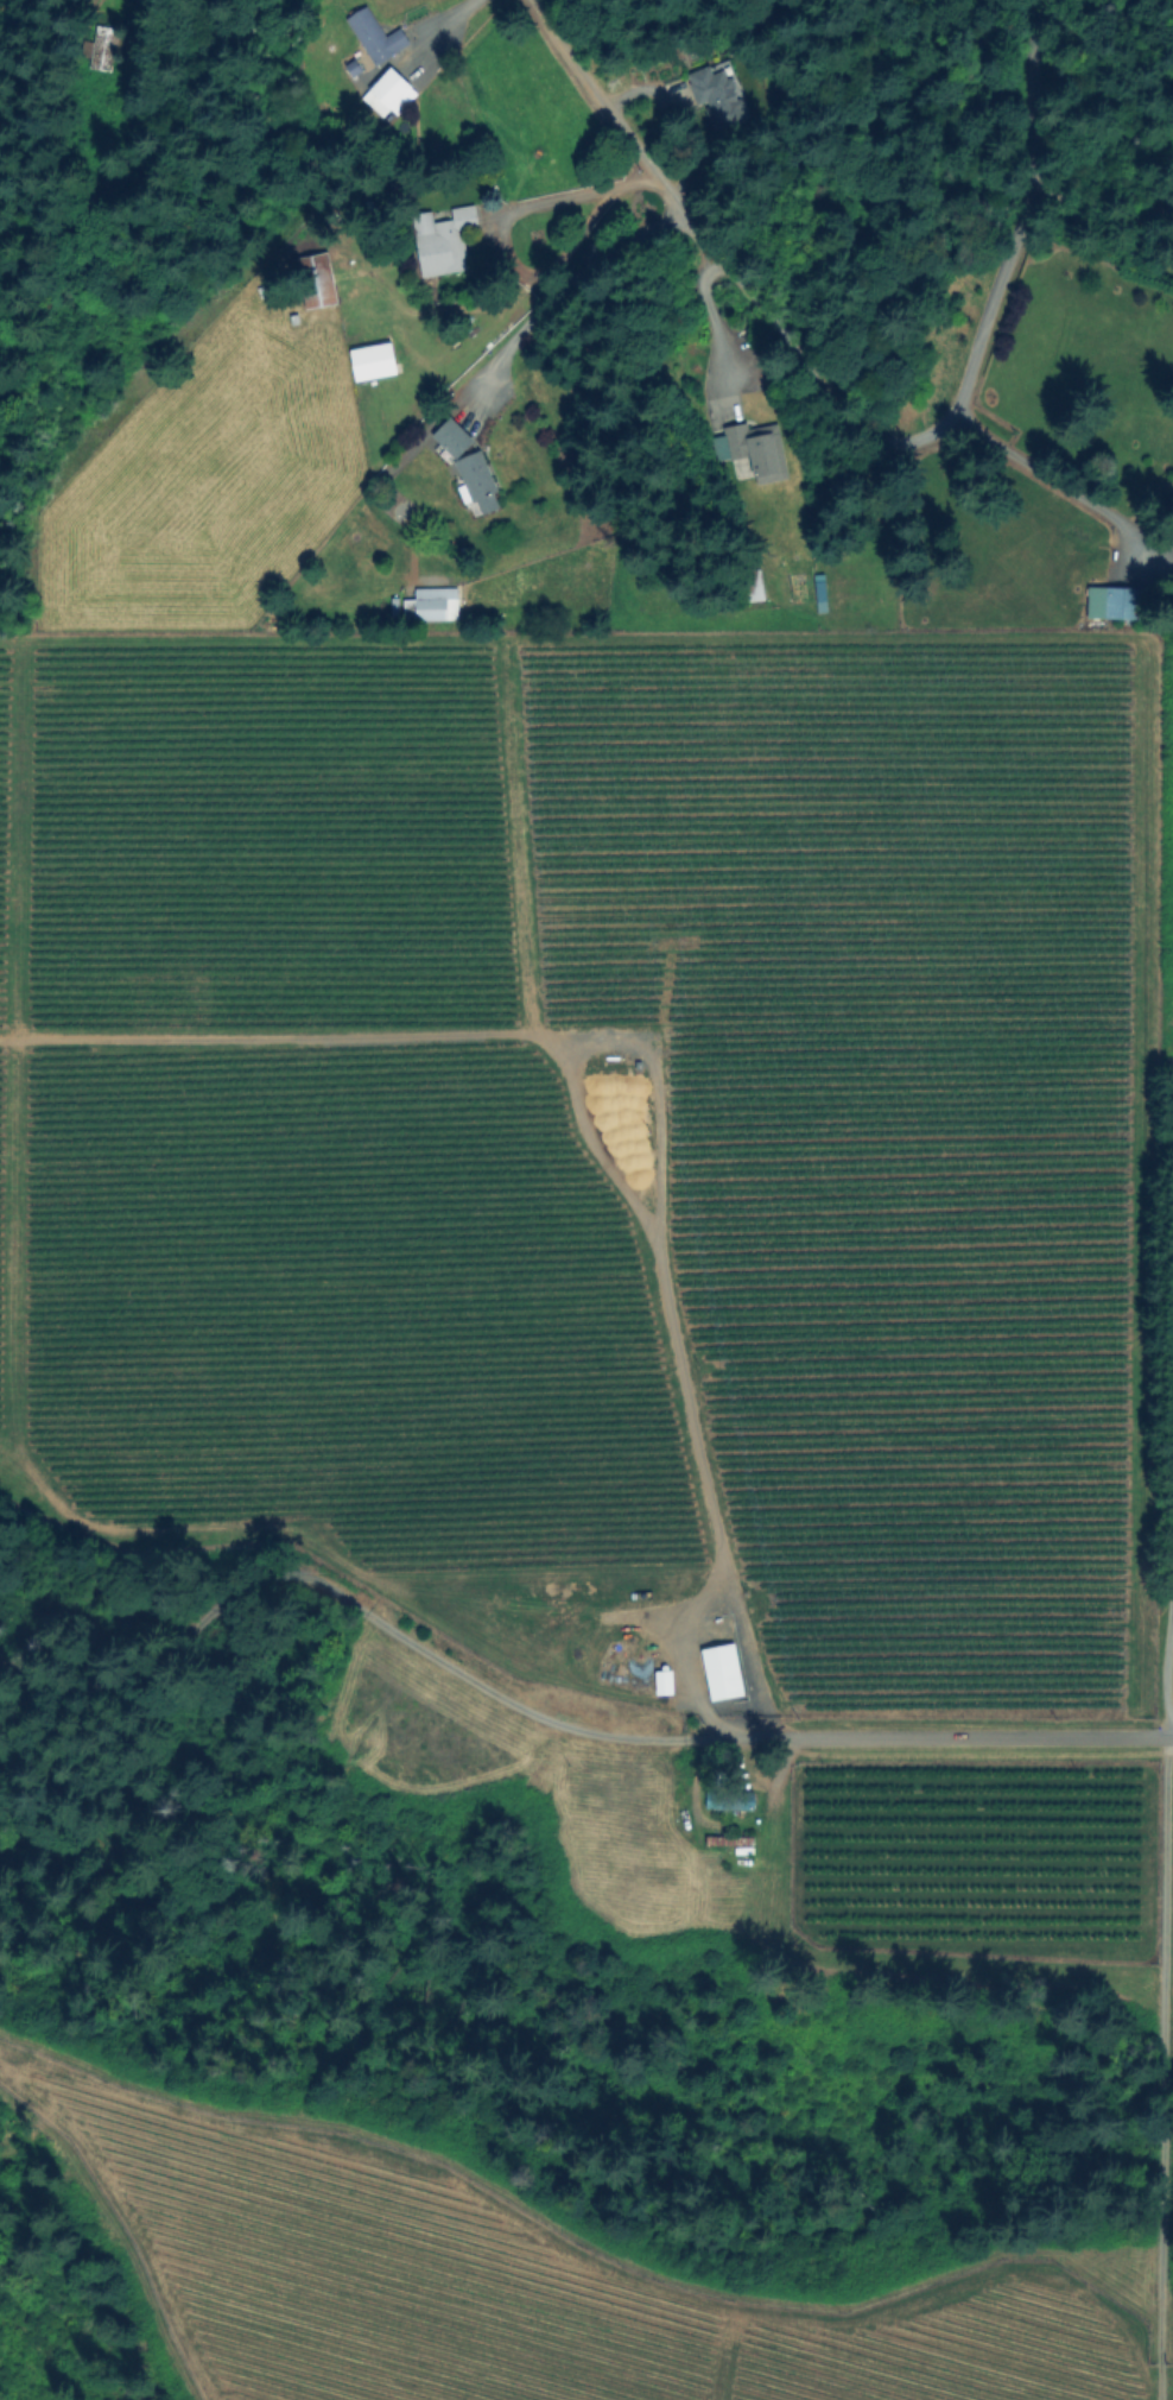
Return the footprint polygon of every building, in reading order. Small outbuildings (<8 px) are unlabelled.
[(364,6),(387,39),(400,30),(411,45),(378,67),(347,18),(364,6)] [(122,29),(118,72),(94,70),(95,57),(82,55),(84,39),(96,42),(99,26),(122,29)] [(730,58),(752,116),(716,132),(706,110),(711,108),(709,101),(699,105),(689,74),(730,58)] [(412,90),(383,116),(364,95),(393,69),(412,90)] [(469,269),(426,278),(418,236),(436,233),(435,223),(456,220),(454,210),(475,206),(481,230),(463,234),(469,269)] [(335,303),(305,309),(299,274),(329,269),(335,303)] [(475,442),(456,460),(435,436),(454,418),(475,442)] [(756,424),(757,429),(779,424),(790,478),(757,485),(752,456),(719,463),(715,440),(727,437),(724,430),(756,424)] [(493,494),(500,511),(486,517),(478,500),(473,501),(458,463),(483,453),(499,492),(493,494)] [(768,600),(754,602),(748,570),(763,569),(768,600)] [(830,613),(819,613),(817,574),(828,574),(830,613)] [(416,620),(416,588),(456,589),(455,621),(416,620)] [(1139,618),(1091,619),(1090,589),(1140,588),(1141,614),(1139,614),(1139,618)] [(613,1114),(603,1116),(600,1087),(609,1086),(613,1114)] [(755,1837),(755,1846),(708,1845),(708,1836),(755,1837)]
